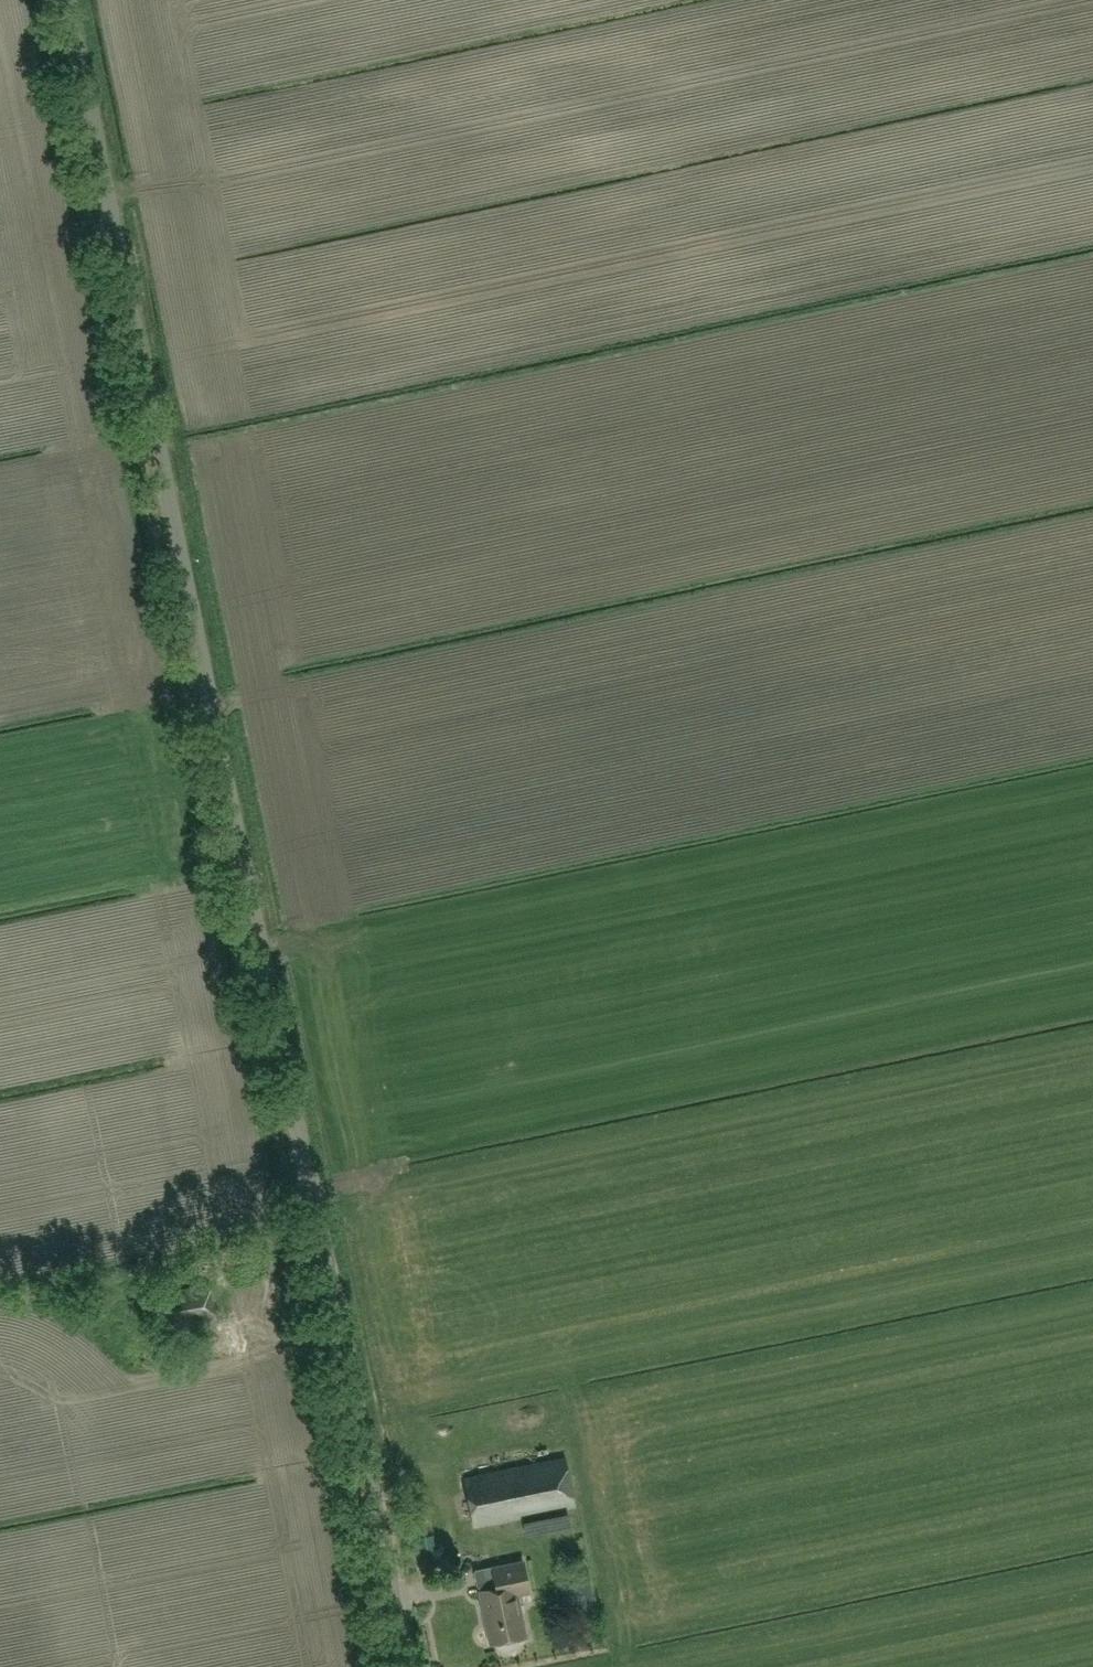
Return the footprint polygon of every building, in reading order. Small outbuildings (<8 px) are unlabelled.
[(163,1329),(216,1318),(209,1284),(156,1295),(163,1329)] [(475,1527),(576,1506),(566,1456),(465,1477),(475,1527)] [(531,1593),(528,1580),(524,1561),(497,1566),(501,1585),(480,1589),(491,1643),(527,1636),(518,1595),(531,1593)] [(450,1593),(451,1605),(472,1603),(470,1590),(450,1593)]
